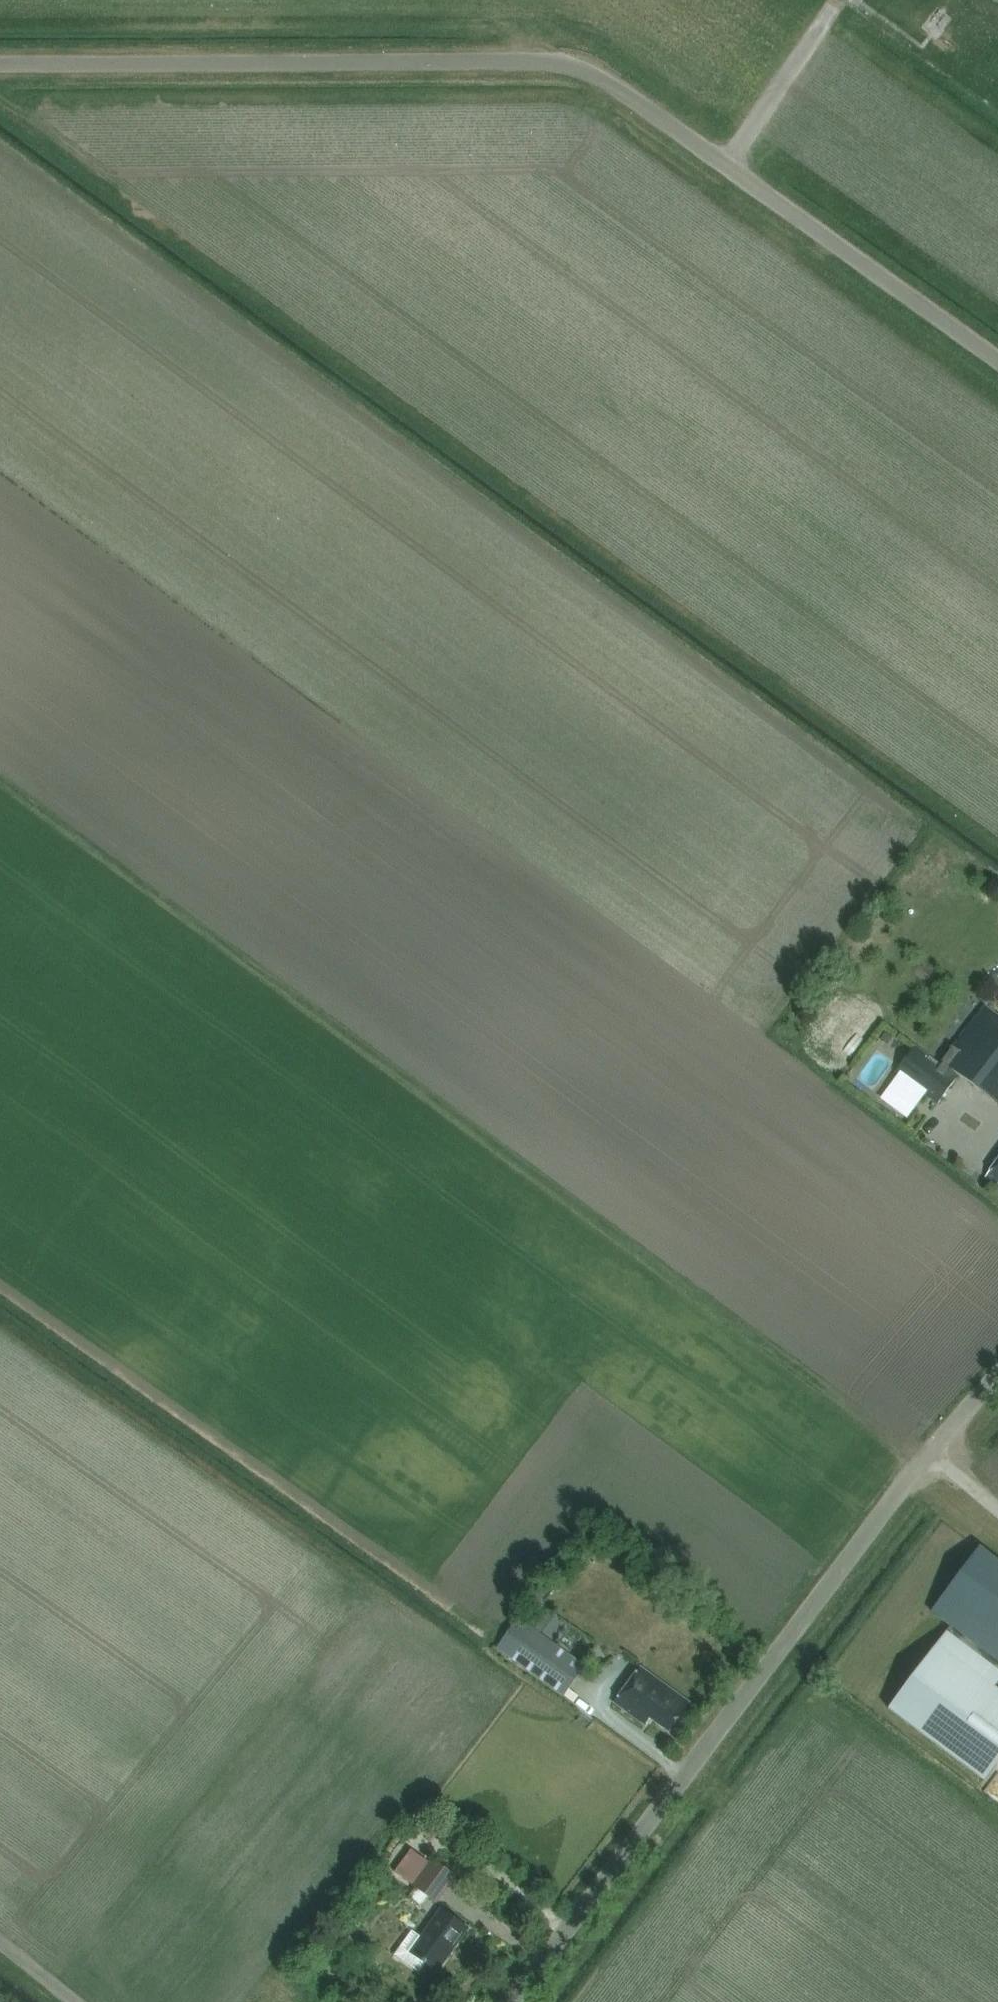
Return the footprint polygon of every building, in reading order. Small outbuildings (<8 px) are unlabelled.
[(984,1004),(940,1064),(915,1045),(895,1072),(938,1104),(959,1076),(997,1105),(997,1104),(997,1015),(984,1004)] [(886,1032),(881,1038),(888,1043),(892,1037),(886,1032)] [(984,1176),(997,1186),(997,1157),(984,1176)] [(941,1598),(997,1641),(997,1560),(980,1547),(941,1598)] [(516,1622),(497,1649),(564,1697),(587,1665),(525,1621),(522,1626),(516,1622)] [(996,1687),(937,1644),(889,1708),(985,1781),(997,1764),(997,1689),(996,1687)] [(617,1698),(649,1721),(653,1715),(671,1728),(691,1702),(642,1665),(617,1698)] [(433,1855),(413,1882),(437,1899),(457,1872),(433,1855)] [(437,1972),(469,1928),(442,1909),(422,1937),(412,1930),(395,1955),(420,1972),(426,1964),(437,1972)]
